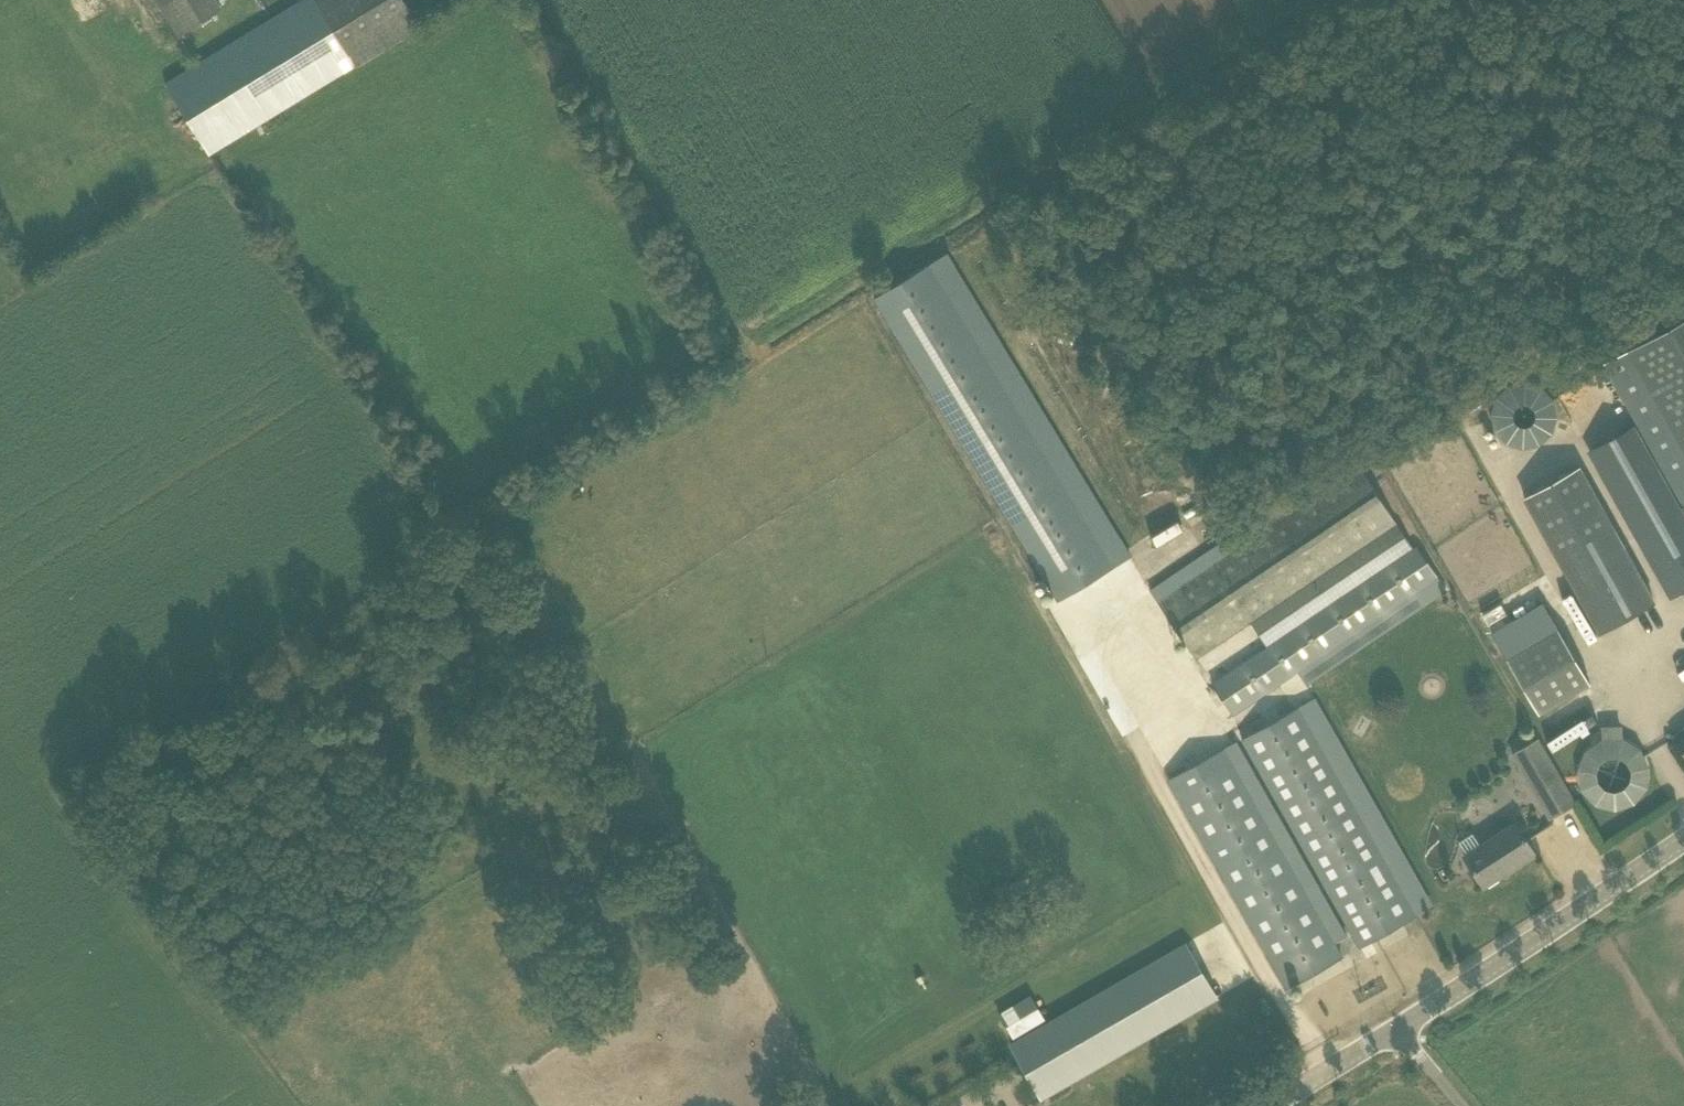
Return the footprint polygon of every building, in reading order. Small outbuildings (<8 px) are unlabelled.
[(176,35),(219,10),(213,0),(155,0),(176,35)] [(270,118),(421,27),(404,0),(303,0),(166,84),(210,155),(270,118)] [(1132,556),(948,253),(873,298),(1048,585),(1058,602),(1132,556)] [(1604,364),(1683,506),(1683,319),(1604,364)] [(1557,436),(1545,380),(1486,392),(1498,449),(1557,436)] [(1680,509),(1634,427),(1592,451),(1673,596),(1683,590),(1683,507),(1680,509)] [(1524,497),(1526,500),(1600,632),(1654,602),(1578,467),(1524,497)] [(1250,621),(1268,648),(1213,685),(1233,714),(1437,576),(1418,546),(1414,549),(1396,523),(1361,469),(1159,604),(1195,657),(1250,621)] [(1559,630),(1508,660),(1539,714),(1590,684),(1559,630)] [(1243,739),(1361,947),(1416,916),(1297,708),(1243,739)] [(1644,805),(1647,742),(1620,741),(1621,723),(1604,723),(1603,744),(1580,743),(1577,802),(1644,805)] [(1672,738),(1683,754),(1683,729),(1672,738)] [(1550,818),(1551,818),(1575,804),(1538,740),(1513,755),(1550,818)] [(1169,779),(1288,989),(1342,957),(1223,749),(1169,779)] [(1464,856),(1484,887),(1535,854),(1516,823),(1464,856)] [(1043,1098),(1044,1098),(1243,982),(1211,927),(1010,1042),(1043,1098)] [(1013,1036),(1044,1018),(1029,992),(998,1011),(1013,1036)]
